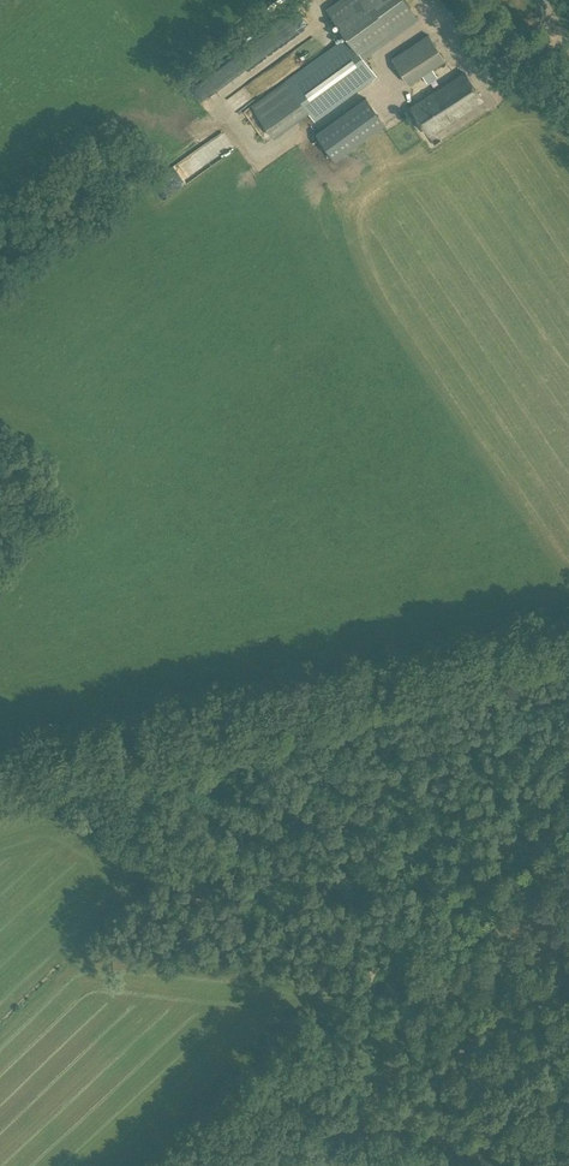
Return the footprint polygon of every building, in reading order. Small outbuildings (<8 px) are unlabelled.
[(376,76),(362,57),(417,17),(405,0),(342,0),(328,10),(347,37),(252,107),(273,136),(308,111),(315,120),(376,76)] [(275,26),(190,90),(199,102),(256,59),(250,51),(256,47),(260,52),(282,35),(275,26)] [(428,83),(438,76),(432,68),(445,60),(429,35),(392,59),(408,84),(422,75),(428,83)] [(429,135),(482,100),(465,72),(411,107),(429,135)] [(316,134),(335,160),(385,124),(366,98),(316,134)] [(168,194),(237,148),(226,130),(156,176),(168,194)]
